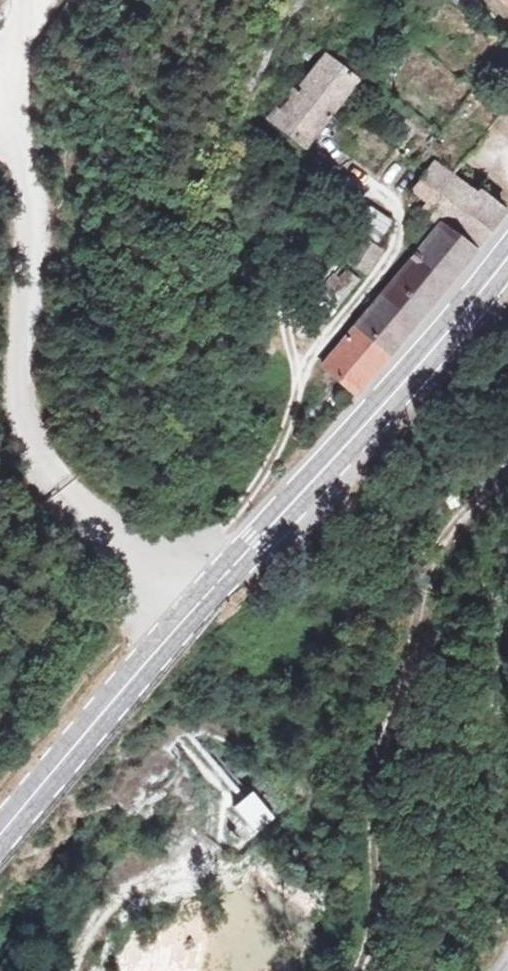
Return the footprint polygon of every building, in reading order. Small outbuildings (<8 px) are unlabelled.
[(314,142),(388,49),(354,22),(340,40),(324,27),(304,52),(320,64),(290,102),(286,98),(275,111),(314,142)] [(507,215),(507,208),(468,174),(474,167),(452,148),(416,191),(425,199),(413,213),(433,231),(318,366),(354,396),(507,215)] [(353,229),(375,245),(391,224),(369,207),(353,229)] [(368,274),(378,254),(365,248),(356,268),(368,274)] [(318,327),(357,280),(336,263),(329,271),(317,261),(306,273),(300,268),(284,287),(292,293),(286,300),(318,327)] [(252,792),(235,806),(256,832),(273,817),(252,792)]
